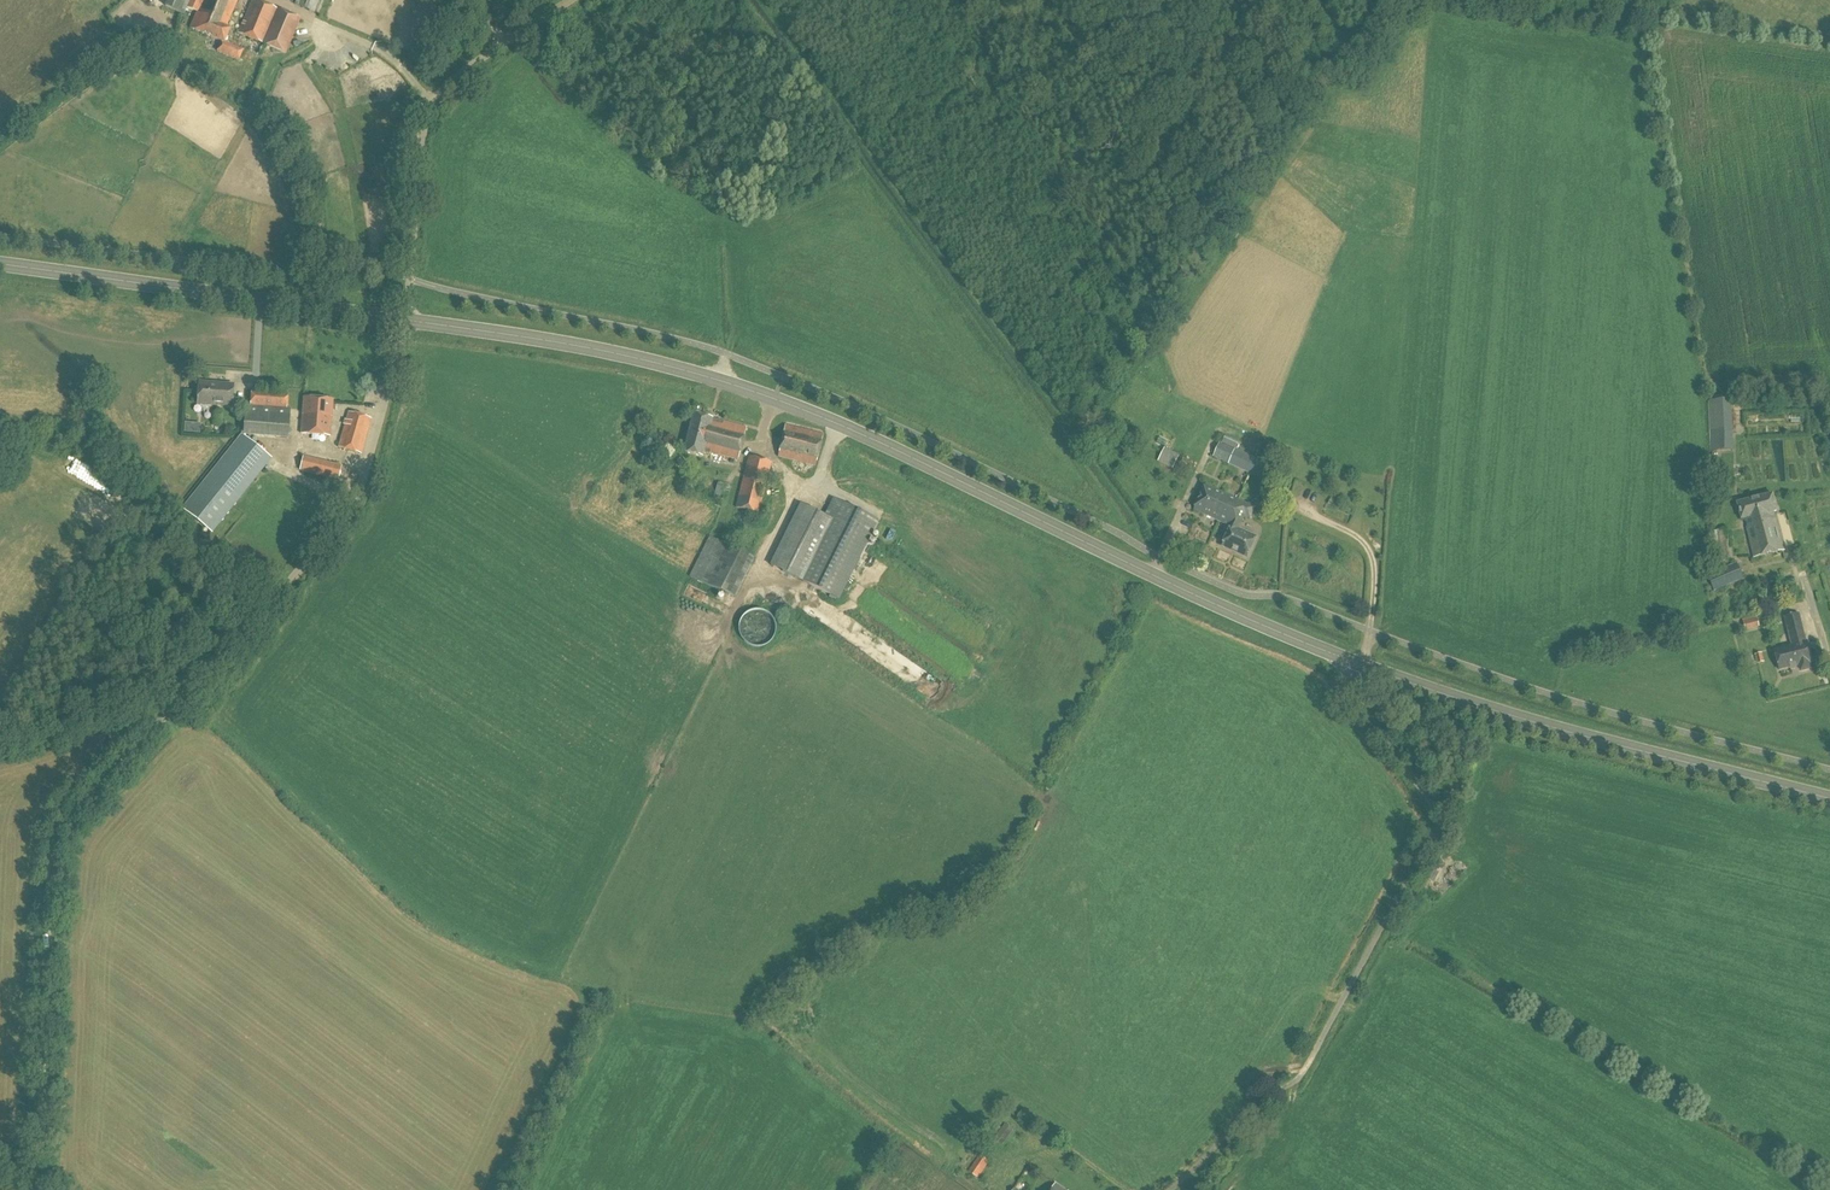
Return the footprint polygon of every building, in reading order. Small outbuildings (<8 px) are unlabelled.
[(238,0),(168,0),(165,7),(184,16),(187,9),(198,14),(191,30),(220,42),(216,51),(239,61),(244,50),(225,42),(231,30),(226,28),(238,0)] [(300,19),(255,0),(252,0),(238,34),(286,54),(300,19)] [(320,0),(297,0),(295,5),(314,13),(320,0)] [(340,54),(349,50),(346,44),(338,48),(340,54)] [(232,407),(233,385),(199,383),(197,404),(232,407)] [(286,409),(288,394),(251,392),(250,407),(246,406),(243,436),(288,439),(290,410),(286,409)] [(331,422),(332,415),(333,400),(304,398),(301,434),(330,437),(331,422)] [(1734,439),(1733,400),(1708,401),(1711,452),(1734,450),(1734,439)] [(348,417),(346,424),(339,448),(361,455),(371,419),(349,413),(348,417)] [(705,418),(693,415),(683,453),(702,457),(703,453),(706,454),(706,452),(738,461),(746,428),(710,419),(709,417),(706,417),(705,418)] [(815,466),(823,435),(785,426),(778,457),(815,466)] [(211,533),(271,458),(242,435),(183,510),(211,533)] [(1250,474),(1256,460),(1220,443),(1213,457),(1250,474)] [(60,471),(69,476),(77,460),(67,455),(60,471)] [(339,480),(342,467),(303,457),(300,470),(339,480)] [(758,514),(771,463),(749,457),(736,508),(758,514)] [(1256,460),(1250,474),(1264,480),(1265,477),(1276,483),(1282,472),(1270,466),(1256,460)] [(1227,525),(1238,501),(1205,486),(1194,510),(1227,525)] [(1784,551),(1773,512),(1777,511),(1773,494),(1737,503),(1741,520),(1745,519),(1754,558),(1784,551)] [(876,520),(833,499),(824,517),(801,505),(771,566),(837,599),(876,520)] [(1238,501),(1227,525),(1228,525),(1224,533),(1228,535),(1222,547),(1247,558),(1257,537),(1238,529),(1244,516),(1250,519),(1255,507),(1249,504),(1248,506),(1238,501)] [(734,599),(754,558),(709,537),(689,577),(734,599)] [(888,567),(895,557),(888,552),(881,563),(888,567)] [(1734,565),(1728,567),(1708,575),(1714,591),(1743,579),(1737,564),(1734,565)] [(921,598),(916,605),(936,619),(941,611),(921,598)] [(773,629),(773,625),(771,621),(770,618),(767,615),(764,613),(760,611),(756,611),(753,611),(749,611),(747,612),(744,614),(741,617),(739,620),(737,623),(736,626),(736,629),(737,633),(738,636),(739,639),(741,641),(743,643),(747,646),(752,647),(754,647),(758,647),(762,646),(764,645),(767,643),(770,640),(771,637),(773,633),(773,629)] [(1806,642),(1802,628),(1799,613),(1785,617),(1792,646),(1774,650),(1779,670),(1799,665),(1800,670),(1802,671),(1809,669),(1810,667),(1809,662),(1812,662),(1807,642),(1806,642)] [(1760,618),(1745,620),(1746,627),(1761,625),(1760,618)] [(977,628),(961,628),(961,642),(976,643),(977,628)] [(1757,664),(1765,662),(1762,653),(1754,655),(1757,664)] [(1448,891),(1455,884),(1441,871),(1434,877),(1448,891)] [(1003,1145),(1014,1130),(1005,1123),(995,1138),(1003,1145)] [(978,1179),(990,1162),(979,1155),(968,1172),(978,1179)]
